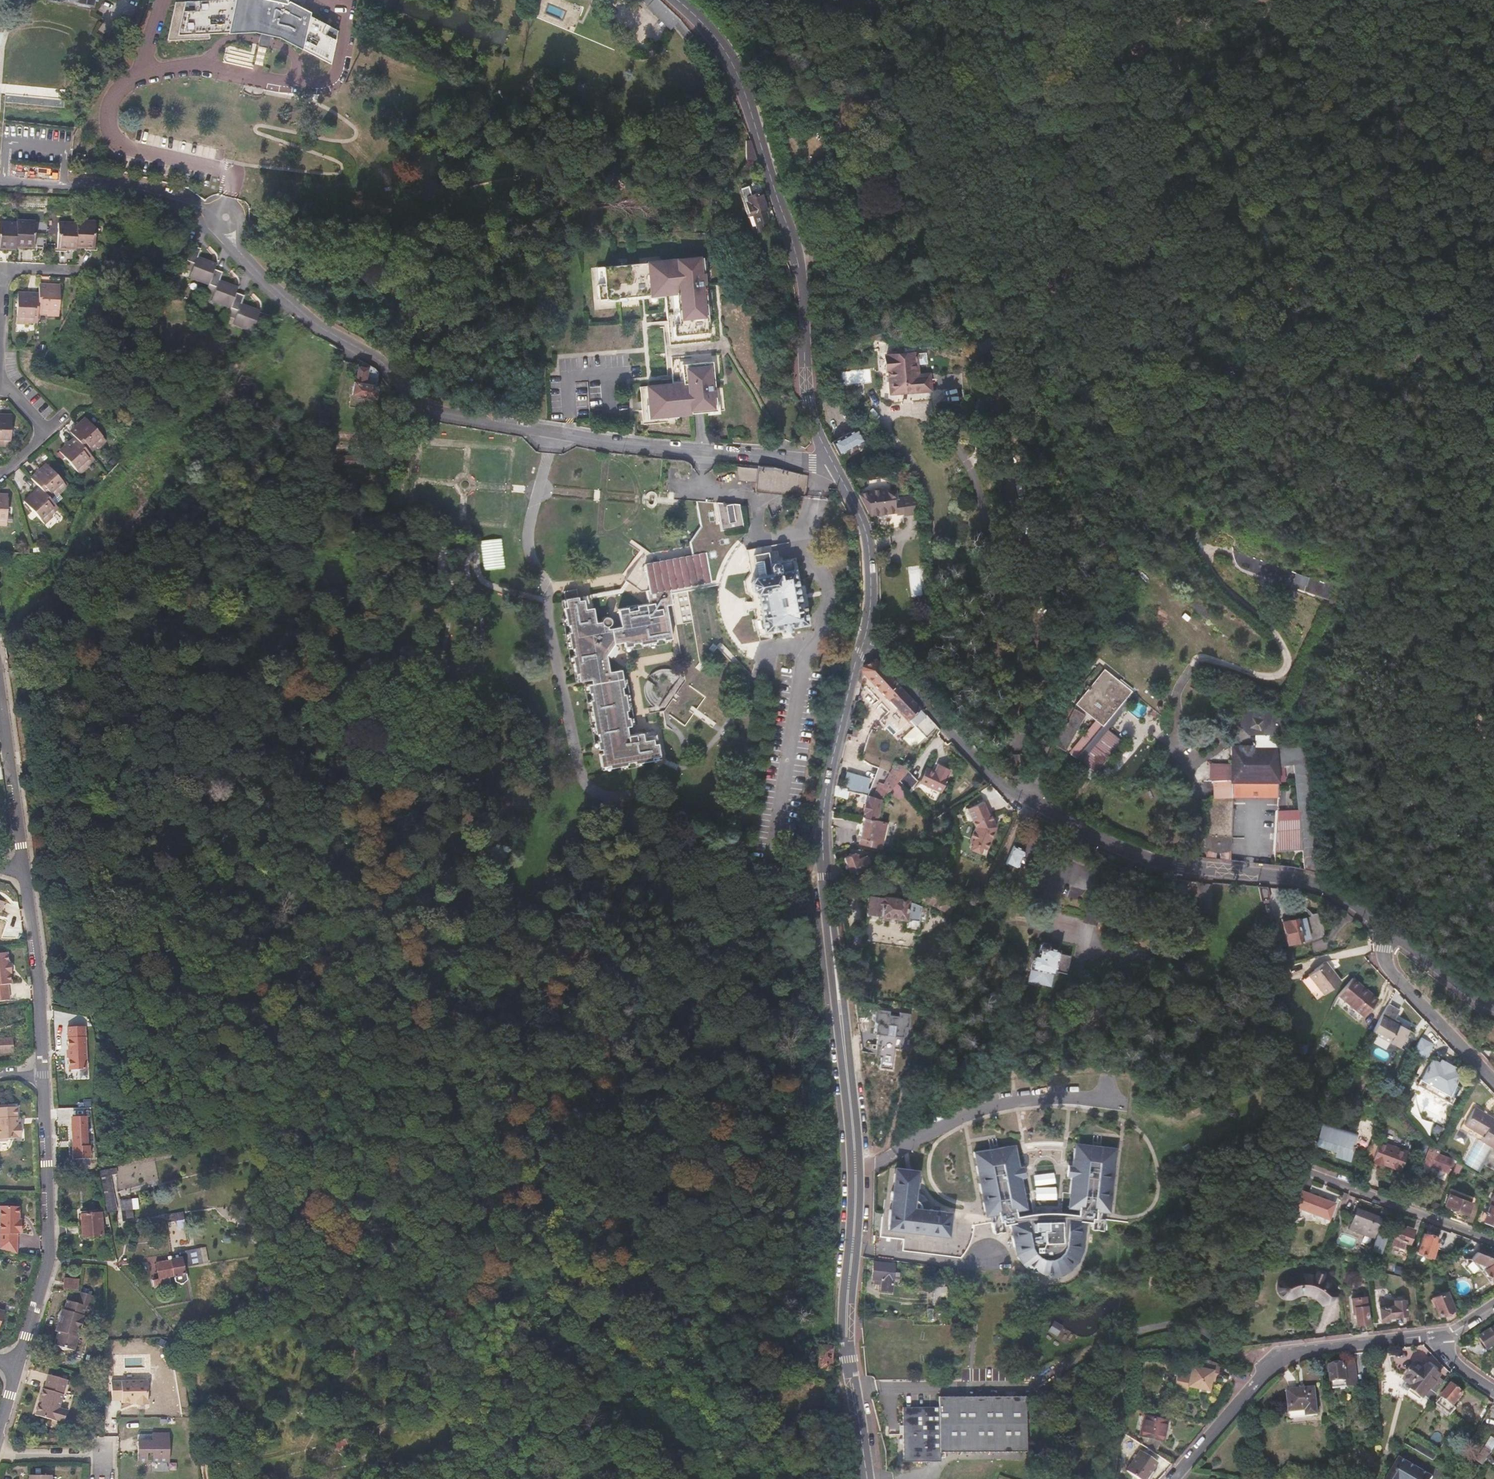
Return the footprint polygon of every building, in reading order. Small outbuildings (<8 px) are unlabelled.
[(76,0),(58,0),(47,0),(47,1),(63,4),(92,10),(94,10),(96,2),(91,1),(91,3),(76,0)] [(285,3),(286,0),(197,0),(197,1),(175,2),(166,40),(208,38),(208,33),(208,31),(254,28),(254,31),(261,32),(261,33),(260,37),(269,39),(270,35),(271,35),(278,36),(279,34),(304,47),(303,49),(331,64),(338,31),(285,3)] [(660,0),(653,0),(648,5),(647,6),(667,25),(671,29),(675,25),(680,20),(680,19),(679,18),(660,0)] [(693,35),(680,20),(675,25),(686,40),(693,35)] [(269,43),(271,35),(270,35),(269,39),(260,37),(261,33),(261,32),(259,40),(257,49),(267,51),(269,43)] [(304,47),(279,34),(278,36),(303,49),(304,47)] [(757,160),(750,140),(746,140),(746,162),(746,163),(757,160)] [(767,210),(761,191),(751,194),(748,185),(740,188),(745,202),(749,216),(753,226),(755,225),(762,223),(768,221),(765,211),(767,210)] [(35,232),(35,223),(17,222),(16,224),(16,247),(34,247),(35,232)] [(95,248),(95,223),(76,222),(76,224),(76,247),(95,248)] [(46,223),(35,223),(35,232),(46,232),(46,223)] [(76,247),(76,224),(58,223),(57,249),(76,250),(76,247)] [(764,230),(762,223),(755,225),(757,232),(764,230)] [(16,224),(0,224),(0,249),(16,249),(16,247),(16,224)] [(214,270),(216,264),(217,262),(212,260),(208,262),(197,258),(200,249),(192,246),(186,261),(184,269),(191,271),(190,275),(209,282),(214,270)] [(710,332),(703,257),(603,266),(604,283),(597,284),(599,300),(606,299),(676,292),(679,323),(674,324),(675,336),(710,332)] [(604,283),(603,266),(595,267),(597,284),(604,283)] [(236,293),(238,287),(239,286),(233,284),(230,285),(219,281),(222,273),(214,270),(209,282),(208,286),(206,292),(208,293),(213,295),(212,299),(231,306),(236,293)] [(209,282),(190,275),(189,278),(208,286),(209,282)] [(59,312),(60,286),(39,285),(38,294),(38,303),(37,314),(47,315),(47,316),(58,317),(59,312)] [(38,303),(38,294),(18,293),(17,312),(16,319),(16,325),(27,326),(28,322),(37,323),(37,314),(38,303)] [(260,311),(261,309),(256,307),(252,309),(241,305),(244,296),(236,293),(231,306),(230,309),(230,310),(227,316),(235,319),(233,322),(253,329),(260,311)] [(231,306),(212,299),(210,302),(230,309),(231,306)] [(253,329),(233,322),(232,325),(252,333),(253,329)] [(914,351),(913,335),(904,334),(905,351),(914,351)] [(915,368),(914,351),(905,351),(885,352),(888,389),(929,386),(927,368),(915,368)] [(716,411),(713,362),(681,364),(682,372),(683,382),(640,386),(641,406),(643,424),(650,424),(665,423),(665,417),(691,415),(691,412),(716,411)] [(365,384),(368,368),(358,366),(355,382),(354,382),(352,394),(376,398),(378,386),(365,384)] [(11,415),(0,415),(0,447),(4,447),(3,446),(10,446),(10,441),(11,415)] [(103,437),(85,418),(69,432),(74,437),(89,454),(96,447),(98,449),(106,441),(103,437)] [(837,455),(863,441),(856,429),(831,443),(837,455)] [(89,454),(74,437),(59,451),(76,471),(80,475),(88,467),(87,466),(95,459),(89,454)] [(59,479),(46,464),(31,478),(39,487),(50,499),(57,493),(59,495),(67,487),(66,486),(63,483),(59,479)] [(756,482),(758,466),(737,464),(736,464),(739,481),(756,483),(756,482)] [(797,486),(799,473),(774,468),(758,466),(756,482),(797,486)] [(68,485),(61,477),(59,479),(63,483),(66,486),(68,485)] [(796,497),(797,486),(756,482),(756,483),(755,492),(796,497)] [(50,499),(39,487),(23,502),(41,521),(44,525),(53,517),(52,515),(59,509),(50,499)] [(886,490),(865,492),(855,495),(856,495),(865,515),(892,511),(899,510),(900,514),(900,515),(919,513),(917,499),(895,500),(895,493),(886,493),(886,490)] [(643,733),(628,735),(627,726),(631,726),(630,724),(629,718),(629,717),(627,717),(626,710),(628,710),(628,709),(627,703),(626,701),(625,694),(625,693),(623,694),(622,687),(624,686),(624,685),(623,679),(621,669),(609,671),(606,657),(606,655),(614,643),(616,643),(624,642),(624,647),(626,646),(632,645),(633,645),(633,643),(640,642),(640,644),(641,644),(647,643),(649,642),(655,641),(656,641),(656,639),(663,638),(663,640),(664,640),(671,639),(672,639),(666,605),(672,604),(676,625),(682,624),(677,593),(718,585),(722,572),(727,561),(722,531),(744,526),(740,504),(696,501),(701,526),(690,542),(692,556),(644,565),(638,560),(626,577),(646,591),(648,603),(637,605),(637,609),(628,611),(627,607),(618,609),(621,626),(608,628),(607,626),(610,623),(611,620),(609,617),(607,616),(603,617),(601,621),(595,622),(593,607),(585,608),(583,599),(578,600),(578,597),(576,589),(564,591),(564,599),(566,607),(563,607),(565,618),(566,624),(566,625),(569,625),(570,632),(568,632),(568,633),(569,639),(570,641),(571,647),(571,648),(573,648),(574,655),(572,655),(572,656),(573,662),(575,673),(578,673),(579,681),(591,679),(591,683),(587,684),(587,685),(588,691),(588,692),(590,692),(592,699),(590,700),(590,701),(591,707),(592,710),(594,723),(594,726),(595,733),(595,734),(598,733),(599,740),(597,740),(597,742),(598,748),(598,749),(601,748),(602,753),(599,753),(601,767),(606,766),(609,765),(610,768),(620,766),(626,765),(627,765),(627,762),(635,761),(635,763),(636,763),(642,762),(653,760),(652,757),(660,756),(658,743),(654,744),(653,739),(644,740),(643,733)] [(482,540),(483,569),(503,568),(502,539),(482,540)] [(801,606),(795,568),(794,568),(792,560),(792,558),(791,558),(777,562),(776,561),(772,562),(770,565),(768,552),(767,546),(761,547),(746,550),(748,561),(750,572),(753,576),(749,582),(750,590),(756,595),(762,632),(781,628),(781,632),(791,630),(790,626),(804,624),(805,624),(807,623),(804,607),(804,608),(804,605),(801,606)] [(1324,599),(1328,584),(1238,552),(1233,551),(1235,561),(1242,569),(1324,599)] [(762,632),(756,595),(750,590),(749,582),(753,576),(750,572),(744,581),(745,589),(746,592),(752,596),(753,601),(754,610),(755,618),(754,619),(753,619),(754,631),(758,630),(759,636),(766,635),(781,632),(781,628),(762,632)] [(646,591),(626,577),(624,580),(626,581),(629,583),(640,592),(646,591)] [(622,593),(629,583),(626,581),(620,589),(590,594),(591,598),(622,593)] [(591,598),(590,594),(578,597),(578,600),(583,599),(585,608),(593,607),(591,598)] [(617,648),(616,643),(614,643),(606,655),(606,657),(611,656),(617,648)] [(897,683),(892,678),(875,659),(863,666),(862,671),(863,672),(909,720),(915,727),(903,738),(914,750),(926,739),(938,728),(931,720),(921,709),(897,683)] [(1098,720),(1105,725),(1133,690),(1107,669),(1078,704),(1098,720)] [(909,720),(863,672),(863,673),(862,672),(861,674),(868,681),(866,687),(879,701),(881,703),(903,727),(897,732),(903,738),(915,727),(909,720)] [(868,681),(861,674),(861,675),(860,681),(866,687),(868,681)] [(1069,751),(1089,714),(1077,707),(1057,744),(1069,751)] [(1098,720),(1074,751),(1100,771),(1124,741),(1098,720)] [(658,743),(656,731),(643,733),(644,740),(653,739),(654,744),(658,743)] [(902,745),(874,736),(869,734),(866,743),(899,754),(902,745)] [(899,754),(866,743),(863,752),(896,762),(899,754)] [(1233,764),(1233,783),(1281,782),(1280,743),(1232,744),(1233,764)] [(941,793),(949,777),(948,777),(951,770),(938,764),(935,771),(926,767),(919,782),(941,793)] [(1233,783),(1233,764),(1211,764),(1211,782),(1215,782),(1215,800),(1280,798),(1281,782),(1233,783)] [(849,791),(847,790),(848,788),(835,785),(834,795),(847,799),(849,791)] [(867,795),(864,795),(853,792),(851,799),(858,801),(859,801),(866,803),(864,812),(865,813),(864,818),(865,818),(870,819),(874,820),(877,820),(882,799),(881,799),(867,795)] [(997,827),(983,801),(967,809),(975,827),(969,842),(974,844),(982,848),(987,850),(997,827)] [(1280,810),(1278,852),(1302,852),(1300,812),(1280,810)] [(870,819),(865,818),(860,838),(861,838),(859,844),(870,846),(880,848),(887,822),(877,820),(874,820),(870,819)] [(1024,847),(1013,842),(1005,860),(1015,865),(1024,847)] [(982,848),(974,844),(971,850),(980,854),(982,848)] [(872,867),(867,855),(859,858),(856,853),(844,857),(852,875),(853,875),(864,870),(872,867)] [(866,875),(864,870),(853,875),(855,880),(866,875)] [(955,902),(941,894),(946,884),(939,880),(933,890),(928,887),(922,899),(949,913),(955,902)] [(1266,884),(1258,883),(1261,898),(1269,896),(1266,884)] [(925,922),(927,908),(922,907),(910,901),(910,900),(887,897),(887,892),(883,891),(882,897),(869,896),(867,913),(880,915),(880,916),(906,920),(906,922),(905,922),(903,930),(918,932),(920,922),(925,922)] [(1309,934),(1305,916),(1297,917),(1297,914),(1282,918),(1287,939),(1309,934)] [(1052,969),(1053,970),(1054,967),(1066,970),(1070,952),(1058,949),(1058,948),(1059,949),(1060,947),(1058,947),(1058,946),(1047,944),(1048,942),(1046,939),(1042,938),(1039,940),(1037,951),(1033,950),(1030,964),(1031,965),(1028,976),(1049,981),(1052,969)] [(8,963),(6,952),(0,953),(0,1001),(9,1000),(7,985),(11,984),(9,974),(11,973),(9,962),(8,963)] [(1323,957),(1320,959),(1327,966),(1330,964),(1323,957)] [(1327,966),(1320,959),(1308,970),(1324,988),(1339,975),(1330,964),(1327,966)] [(1139,965),(1130,964),(1129,977),(1137,978),(1139,965)] [(1357,972),(1340,990),(1347,996),(1344,1000),(1362,1015),(1381,994),(1357,972)] [(1050,1000),(1041,997),(1039,1003),(1048,1006),(1050,1000)] [(1389,1001),(1372,1030),(1400,1045),(1409,1028),(1392,1019),(1399,1007),(1389,1001)] [(878,1025),(873,1056),(879,1056),(878,1067),(894,1069),(901,1025),(906,1026),(908,1014),(898,1012),(897,1016),(887,1015),(887,1011),(876,1009),(874,1024),(878,1025)] [(1458,1027),(1463,1033),(1467,1030),(1464,1028),(1465,1027),(1461,1023),(1458,1027)] [(86,1069),(85,1027),(67,1027),(69,1070),(86,1069)] [(1318,1045),(1326,1047),(1331,1032),(1323,1030),(1318,1045)] [(1421,1034),(1413,1049),(1425,1056),(1433,1041),(1421,1034)] [(12,1037),(0,1037),(0,1054),(12,1054),(12,1037)] [(1418,1082),(1450,1100),(1459,1084),(1456,1082),(1461,1072),(1454,1068),(1456,1065),(1441,1057),(1439,1060),(1432,1056),(1418,1082)] [(0,1141),(6,1141),(8,1139),(19,1138),(19,1137),(22,1137),(21,1125),(18,1125),(18,1123),(18,1118),(17,1107),(0,1107),(0,1141)] [(1475,1107),(1463,1124),(1481,1136),(1479,1140),(1493,1150),(1493,1123),(1492,1121),(1493,1119),(1475,1107)] [(1306,1133),(1315,1136),(1321,1118),(1312,1115),(1306,1133)] [(1321,1118),(1315,1136),(1315,1138),(1335,1144),(1336,1142),(1350,1147),(1356,1129),(1321,1118)] [(1430,1142),(1424,1137),(1416,1156),(1424,1159),(1430,1142)] [(1018,1192),(1023,1191),(1020,1173),(1018,1163),(1015,1146),(1010,1147),(1009,1142),(995,1144),(996,1146),(991,1147),(991,1145),(973,1148),(974,1154),(976,1154),(977,1162),(975,1162),(977,1172),(979,1171),(980,1179),(978,1180),(980,1189),(982,1189),(983,1197),(981,1197),(983,1207),(985,1207),(986,1211),(992,1210),(993,1217),(990,1218),(992,1229),(1003,1227),(1002,1220),(1008,1219),(1009,1224),(1011,1224),(1012,1232),(1010,1232),(1012,1242),(1014,1242),(1017,1251),(1015,1253),(1023,1263),(1025,1262),(1034,1268),(1033,1269),(1040,1271),(1041,1269),(1054,1269),(1054,1270),(1061,1269),(1061,1267),(1069,1261),(1071,1262),(1078,1251),(1077,1250),(1079,1240),(1081,1241),(1083,1230),(1081,1230),(1082,1222),(1083,1223),(1084,1218),(1090,1218),(1089,1225),(1101,1226),(1102,1215),(1099,1215),(1100,1208),(1106,1209),(1107,1204),(1108,1204),(1110,1194),(1108,1194),(1109,1186),(1111,1186),(1112,1176),(1110,1176),(1111,1168),(1113,1168),(1114,1159),(1112,1158),(1113,1150),(1115,1150),(1116,1145),(1098,1142),(1098,1145),(1093,1144),(1093,1142),(1079,1140),(1079,1145),(1074,1145),(1072,1162),(1070,1172),(1068,1190),(1073,1190),(1071,1204),(1077,1205),(1076,1210),(1063,1209),(1047,1208),(1033,1209),(1024,1210),(1015,1212),(1015,1206),(1020,1205),(1018,1192)] [(1381,1164),(1382,1163),(1382,1160),(1400,1167),(1406,1151),(1378,1140),(1372,1158),(1372,1160),(1381,1164)] [(1435,1145),(1430,1142),(1424,1159),(1423,1160),(1446,1170),(1446,1169),(1450,1158),(1437,1152),(1439,1148),(1435,1145)] [(135,1161),(133,1153),(117,1157),(119,1166),(135,1162),(135,1161)] [(1446,1169),(1451,1171),(1456,1159),(1451,1156),(1450,1158),(1446,1169)] [(1382,1160),(1382,1163),(1399,1169),(1400,1167),(1382,1160)] [(1457,1176),(1462,1165),(1457,1162),(1451,1174),(1457,1176)] [(921,1171),(896,1168),(889,1230),(951,1237),(954,1213),(917,1209),(921,1171)] [(109,1175),(108,1169),(107,1169),(100,1170),(100,1173),(102,1178),(106,1206),(107,1213),(116,1211),(109,1175)] [(1433,1170),(1431,1175),(1442,1179),(1444,1173),(1433,1170)] [(1038,1184),(1039,1204),(1050,1204),(1050,1184),(1038,1184)] [(1328,1216),(1334,1202),(1300,1188),(1294,1203),(1328,1216)] [(1466,1211),(1463,1221),(1473,1224),(1480,1205),(1467,1200),(1468,1198),(1461,1195),(1460,1197),(1448,1192),(1444,1203),(1466,1211)] [(1491,1194),(1482,1219),(1491,1223),(1492,1222),(1493,1223),(1493,1195),(1491,1194)] [(139,1209),(138,1198),(121,1200),(124,1221),(134,1220),(132,1210),(133,1210),(139,1209)] [(0,1206),(0,1248),(18,1254),(17,1234),(18,1234),(18,1233),(20,1233),(21,1219),(19,1219),(19,1206),(0,1206)] [(1377,1228),(1382,1216),(1356,1206),(1348,1227),(1374,1236),(1369,1248),(1380,1252),(1388,1232),(1377,1228)] [(184,1219),(183,1211),(174,1213),(166,1214),(168,1222),(176,1221),(184,1219)] [(103,1236),(101,1213),(80,1214),(82,1237),(103,1236)] [(186,1229),(184,1219),(176,1221),(178,1231),(186,1229)] [(1409,1240),(1414,1227),(1406,1224),(1404,1227),(1398,1224),(1392,1239),(1402,1243),(1404,1238),(1409,1240)] [(1430,1254),(1437,1235),(1422,1229),(1415,1248),(1430,1254)] [(209,1262),(207,1247),(199,1249),(202,1263),(209,1262)] [(187,1266),(202,1263),(199,1249),(190,1250),(181,1251),(182,1255),(178,1255),(168,1257),(168,1260),(170,1260),(173,1277),(174,1277),(175,1282),(180,1284),(183,1283),(187,1279),(186,1273),(185,1267),(187,1266)] [(1477,1249),(1470,1257),(1480,1269),(1482,1266),(1491,1281),(1493,1279),(1493,1256),(1477,1249)] [(893,1270),(893,1261),(873,1259),(871,1277),(882,1279),(881,1288),(891,1289),(892,1279),(898,1279),(899,1270),(893,1270)] [(173,1277),(170,1260),(168,1260),(156,1262),(158,1278),(152,1280),(154,1287),(171,1284),(169,1277),(173,1277)] [(1322,1300),(1336,1289),(1326,1279),(1320,1276),(1322,1270),(1321,1268),(1319,1267),(1317,1268),(1314,1273),(1303,1272),(1294,1272),(1286,1275),(1282,1277),(1280,1280),(1279,1285),(1280,1289),(1283,1292),(1287,1294),(1291,1294),(1295,1292),(1301,1290),(1306,1290),(1314,1293),(1322,1300)] [(78,1290),(79,1280),(64,1279),(63,1289),(77,1290),(78,1290)] [(945,1308),(946,1283),(937,1282),(937,1301),(941,1301),(941,1308),(945,1308)] [(76,1336),(86,1306),(91,1308),(95,1297),(77,1290),(73,1301),(66,1299),(63,1308),(61,1308),(53,1329),(56,1330),(52,1343),(72,1350),(77,1336),(76,1336)] [(1451,1307),(1445,1290),(1431,1295),(1432,1297),(1431,1298),(1434,1304),(1435,1304),(1438,1312),(1451,1307)] [(1404,1295),(1390,1297),(1392,1314),(1405,1312),(1404,1295)] [(239,1304),(237,1296),(226,1298),(228,1306),(239,1304)] [(1392,1314),(1390,1297),(1377,1298),(1379,1318),(1388,1317),(1388,1314),(1392,1314)] [(1368,1319),(1366,1303),(1354,1304),(1354,1306),(1352,1306),(1353,1310),(1354,1310),(1355,1321),(1368,1319)] [(1254,1322),(1255,1315),(1247,1314),(1246,1321),(1254,1322)] [(1493,1325),(1479,1335),(1488,1348),(1493,1344),(1493,1325)] [(830,1371),(832,1346),(819,1345),(816,1369),(830,1371)] [(1200,1357),(1198,1357),(1196,1366),(1189,1365),(1188,1373),(1175,1371),(1174,1377),(1208,1383),(1211,1372),(1216,1373),(1218,1362),(1200,1357)] [(1354,1362),(1329,1365),(1332,1387),(1356,1384),(1354,1362)] [(1430,1387),(1436,1392),(1444,1379),(1427,1366),(1424,1369),(1417,1363),(1405,1378),(1412,1384),(1407,1391),(1419,1400),(1424,1394),(1430,1387)] [(37,1415),(56,1421),(56,1420),(63,1423),(67,1409),(60,1407),(68,1380),(48,1374),(44,1389),(42,1388),(39,1398),(42,1399),(41,1404),(37,1406),(36,1411),(37,1414),(37,1415)] [(1206,1390),(1208,1383),(1174,1377),(1171,1388),(1184,1391),(1185,1385),(1206,1390)] [(147,1380),(111,1381),(112,1400),(122,1400),(122,1402),(131,1402),(131,1401),(137,1401),(137,1405),(148,1404),(147,1380)] [(1447,1412),(1462,1393),(1451,1384),(1444,1392),(1442,1390),(1439,1394),(1441,1396),(1436,1403),(1447,1412)] [(1316,1413),(1314,1386),(1287,1388),(1290,1411),(1305,1410),(1306,1414),(1316,1413)] [(1424,1394),(1431,1399),(1436,1392),(1430,1387),(1424,1394)] [(1025,1448),(1026,1392),(937,1392),(937,1403),(901,1404),(901,1459),(939,1458),(939,1449),(1025,1448)] [(345,1423),(351,1421),(350,1420),(345,1421),(343,1415),(342,1410),(347,1409),(347,1407),(340,1409),(342,1415),(345,1423)] [(350,1420),(348,1413),(347,1409),(342,1410),(343,1415),(345,1421),(350,1420)] [(1162,1439),(1167,1419),(1145,1414),(1140,1434),(1162,1439)] [(336,1441),(353,1435),(351,1431),(341,1435),(341,1434),(335,1436),(336,1441)] [(153,1439),(138,1440),(138,1464),(173,1463),(171,1432),(152,1433),(153,1439)] [(348,1444),(350,1443),(348,1440),(351,1439),(358,1436),(356,1434),(350,1436),(336,1441),(332,1442),(335,1450),(348,1446),(348,1444)] [(1484,1445),(1491,1450),(1493,1445),(1493,1438),(1490,1435),(1484,1445)] [(1155,1461),(1159,1455),(1143,1445),(1139,1450),(1155,1461)] [(1475,1458),(1482,1464),(1487,1456),(1491,1450),(1484,1445),(1475,1458)] [(1155,1461),(1139,1450),(1126,1470),(1141,1478),(1143,1478),(1155,1461)] [(1433,1477),(1399,1456),(1386,1478),(1432,1478),(1433,1477)] [(839,1471),(837,1460),(826,1462),(828,1472),(839,1471)]
